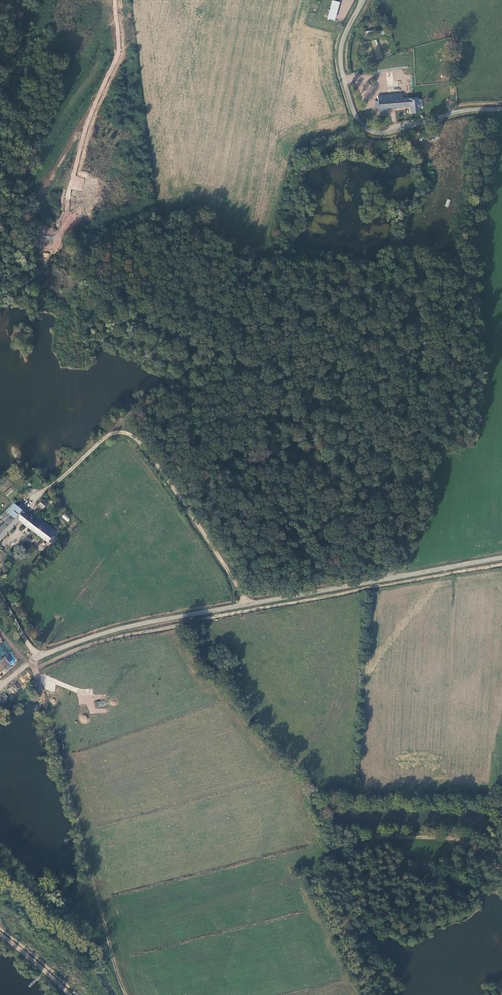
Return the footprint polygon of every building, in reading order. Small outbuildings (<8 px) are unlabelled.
[(339,2),(333,0),(328,18),(334,20),(339,2)] [(376,60),(382,59),(377,39),(371,41),(376,60)] [(418,112),(417,98),(402,99),(402,95),(377,96),(377,101),(375,101),(375,109),(380,109),(386,108),(411,107),(411,113),(418,112)] [(47,503),(43,499),(38,504),(42,508),(47,503)] [(18,518),(23,512),(27,509),(20,502),(17,506),(12,502),(5,510),(9,514),(0,524),(0,537),(18,518)] [(0,514),(0,524),(9,514),(5,510),(5,509),(0,514)] [(23,512),(18,518),(24,523),(29,517),(23,512)] [(47,541),(50,544),(55,538),(52,535),(55,531),(33,512),(29,517),(24,523),(46,542),(47,541)]
